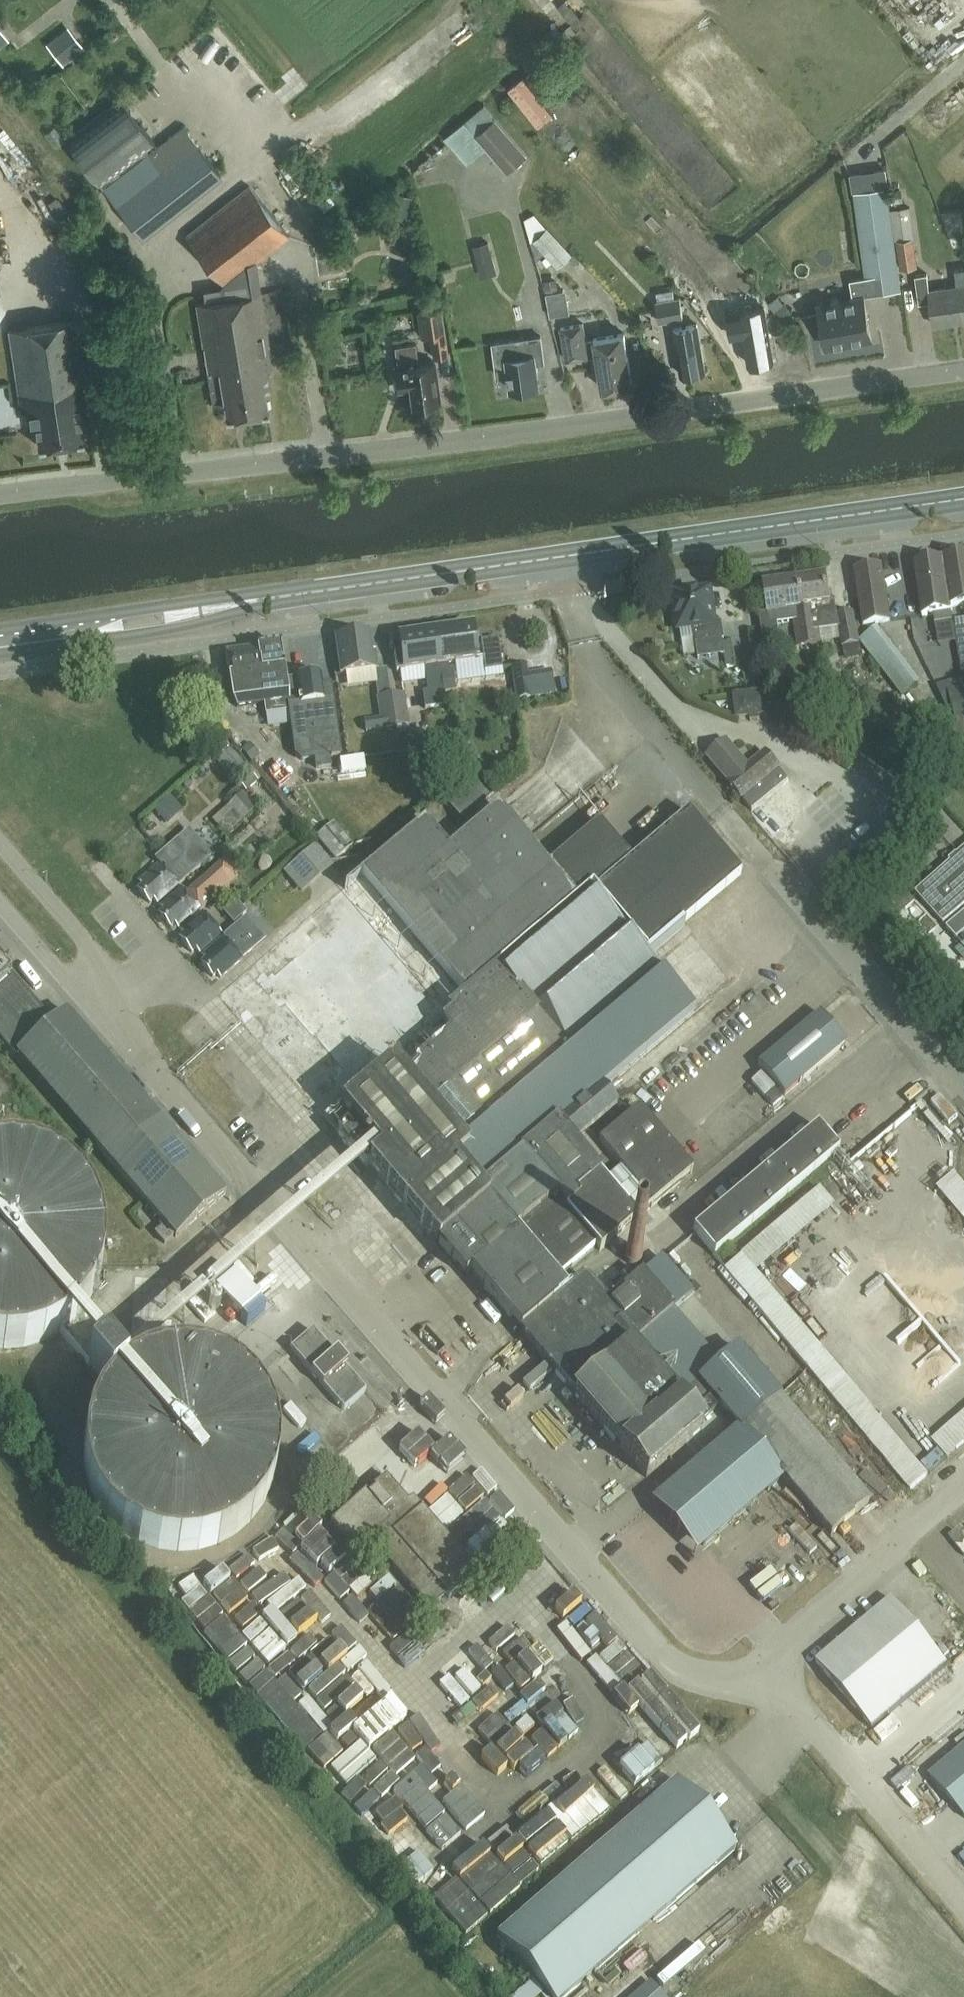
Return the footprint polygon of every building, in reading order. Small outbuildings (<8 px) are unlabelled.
[(66,31),(47,46),(62,65),(81,50),(66,31)] [(155,143),(121,98),(67,140),(101,184),(155,143)] [(484,105),(465,122),(507,172),(527,155),(484,105)] [(944,116),(932,121),(938,134),(950,129),(944,116)] [(152,154),(174,180),(128,218),(143,236),(223,171),(186,126),(152,154)] [(226,286),(289,237),(249,186),(186,237),(226,286)] [(869,294),(886,292),(901,290),(886,187),(854,191),(864,264),(866,276),(869,294)] [(571,254),(533,213),(524,219),(530,243),(532,241),(556,268),(571,254)] [(918,265),(914,238),(897,240),(900,268),(918,265)] [(494,263),(488,242),(473,246),(478,267),(494,263)] [(956,285),(929,289),(927,274),(916,276),(920,302),(930,301),(934,325),(963,320),(963,269),(954,270),(956,285)] [(600,294),(607,288),(594,272),(588,278),(600,294)] [(818,303),(826,347),(872,338),(864,295),(869,294),(866,276),(850,279),(853,296),(818,303)] [(267,368),(272,367),(260,294),(197,304),(208,372),(213,405),(224,404),(226,418),(268,411),(264,386),(269,385),(267,368)] [(660,323),(683,319),(680,297),(656,301),(660,323)] [(570,315),(568,303),(550,306),(552,318),(570,315)] [(430,335),(434,358),(447,356),(440,307),(417,310),(421,336),(430,335)] [(749,365),(773,361),(766,318),(733,323),(735,336),(744,334),(749,365)] [(77,403),(90,401),(77,321),(9,331),(21,412),(27,411),(29,425),(35,424),(39,447),(83,440),(77,403)] [(566,358),(593,354),(590,338),(586,339),(583,323),(561,327),(566,358)] [(681,375),(705,371),(697,324),(674,328),(681,375)] [(602,387),(632,382),(624,333),(590,338),(593,354),(594,365),(598,364),(602,387)] [(535,361),(544,360),(541,336),(493,343),(498,375),(509,374),(511,390),(538,386),(535,361)] [(413,404),(439,401),(434,361),(418,363),(415,343),(395,346),(398,370),(396,371),(399,392),(411,390),(413,404)] [(943,559),(950,607),(963,605),(963,609),(963,556),(943,559)] [(950,607),(943,559),(914,564),(922,615),(934,614),(935,623),(952,620),(950,607)] [(864,624),(888,621),(880,569),(856,573),(864,624)] [(818,630),(818,631),(838,628),(841,647),(857,645),(853,613),(837,615),(835,601),(829,602),(826,578),(799,581),(806,632),(818,630)] [(819,643),(818,631),(818,630),(806,632),(799,581),(764,586),(767,613),(759,614),(763,639),(780,637),(778,623),(794,621),(798,646),(819,643)] [(682,639),(695,637),(696,642),(723,639),(721,623),(714,624),(709,590),(673,595),(678,629),(681,629),(682,639)] [(435,632),(444,691),(454,690),(452,673),(449,674),(447,664),(482,659),(483,670),(501,667),(497,638),(474,641),(472,627),(435,632)] [(445,705),(443,691),(444,691),(435,632),(398,637),(400,651),(393,652),(396,671),(403,670),(423,667),(427,691),(422,692),(424,708),(445,705)] [(340,674),(376,669),(374,652),(371,652),(369,633),(335,638),(340,674)] [(743,665),(740,641),(724,643),(727,667),(743,665)] [(257,649),(225,653),(228,676),(229,676),(233,701),(236,706),(288,699),(295,754),(301,760),(315,758),(317,769),(340,766),(329,683),(322,684),(320,674),(294,677),(295,678),(284,679),(280,646),(257,649)] [(849,656),(849,667),(868,667),(868,655),(849,656)] [(517,700),(531,698),(526,669),(512,671),(517,700)] [(956,681),(936,686),(950,716),(959,735),(963,734),(963,678),(956,681)] [(366,731),(415,723),(414,717),(408,718),(404,693),(376,696),(379,718),(365,720),(366,731)] [(750,717),(750,721),(759,719),(759,716),(768,715),(766,693),(734,697),(737,719),(750,717)] [(289,711),(287,699),(265,702),(267,714),(289,711)] [(779,768),(766,753),(748,768),(726,742),(708,757),(730,783),(729,784),(742,799),(752,812),(788,781),(778,769),(779,768)] [(345,747),(346,768),(372,766),(371,745),(345,747)] [(276,769),(292,784),(300,776),(284,761),(276,769)] [(353,783),(373,781),(371,768),(351,770),(353,783)] [(622,1174),(624,1172),(616,1162),(600,1175),(574,1145),(618,1107),(601,1088),(628,1065),(589,1021),(654,964),(647,956),(649,954),(648,952),(680,923),(679,923),(736,872),(682,811),(593,892),(591,890),(578,901),(498,807),(448,849),(424,821),(345,888),(218,999),(336,1135),(334,1137),(363,1170),(367,1166),(463,1277),(469,1272),(511,1320),(595,1247),(600,1252),(636,1220),(607,1187),(622,1174)] [(157,903),(195,869),(171,843),(154,858),(159,863),(138,882),(141,886),(138,890),(149,903),(153,899),(157,903)] [(961,859),(956,853),(949,860),(950,861),(915,893),(943,924),(963,905),(963,856),(961,859)] [(186,893),(200,909),(235,878),(221,862),(186,893)] [(178,928),(200,909),(186,893),(181,887),(159,906),(163,911),(159,914),(170,927),(174,924),(178,928)] [(199,953),(221,934),(202,912),(180,932),(184,936),(180,939),(191,952),(195,949),(199,953)] [(947,928),(957,939),(963,932),(963,912),(947,928)] [(216,973),(220,977),(253,948),(243,937),(257,925),(246,913),(227,929),(238,941),(232,946),(223,936),(201,956),(205,960),(201,963),(212,976),(216,973)] [(140,1096),(67,1012),(54,1024),(11,974),(12,974),(0,960),(0,1041),(14,1056),(16,1054),(91,1139),(140,1096)] [(846,1043),(819,1012),(757,1064),(784,1096),(846,1043)] [(689,1060),(700,1052),(683,1029),(672,1037),(689,1060)] [(942,1093),(935,1099),(947,1114),(954,1108),(942,1093)] [(177,1237),(225,1195),(140,1096),(91,1139),(165,1225),(156,1232),(164,1242),(173,1233),(177,1237)] [(624,1172),(622,1174),(651,1207),(691,1172),(637,1110),(599,1142),(616,1162),(624,1172)] [(817,1125),(692,1230),(714,1255),(838,1151),(817,1125)] [(93,1294),(96,1289),(98,1284),(99,1280),(101,1275),(102,1270),(103,1265),(103,1260),(104,1255),(104,1249),(104,1244),(103,1238),(102,1233),(101,1228),(100,1222),(98,1217),(96,1212),(94,1207),(91,1202),(89,1197),(85,1193),(82,1188),(78,1184),(75,1180),(71,1177),(66,1173),(62,1170),(57,1167),(52,1164),(47,1162),(42,1160),(37,1158),(32,1156),(26,1155),(21,1154),(16,1154),(10,1153),(5,1153),(0,1154),(0,1346),(2,1346),(7,1346),(13,1346),(18,1346),(23,1345),(29,1344),(34,1343),(39,1341),(44,1339),(49,1337),(53,1335),(58,1332),(62,1329),(67,1326),(71,1323),(75,1319),(78,1315),(82,1311),(85,1307),(88,1303),(91,1298),(93,1294)] [(963,1212),(963,1175),(957,1166),(938,1181),(963,1212)] [(727,1262),(912,1491),(930,1476),(758,1265),(836,1202),(822,1185),(727,1262)] [(922,1388),(963,1354),(963,1300),(916,1239),(847,1293),(922,1388)] [(642,1263),(644,1258),(642,1252),(637,1248),(631,1248),(626,1252),(625,1258),(626,1263),(631,1267),(637,1267),(642,1263)] [(720,1406),(700,1382),(719,1365),(696,1339),(673,1312),(694,1294),(678,1275),(662,1257),(640,1276),(672,1313),(579,1394),(602,1421),(649,1475),(701,1429),(698,1425),(720,1406)] [(584,1276),(553,1303),(523,1330),(579,1394),(672,1313),(640,1276),(608,1304),(584,1276)] [(343,1408),(363,1390),(312,1333),(292,1350),(343,1408)] [(90,1364),(109,1386),(105,1390),(102,1394),(99,1398),(95,1403),(93,1408),(90,1413),(88,1418),(86,1423),(84,1428),(83,1434),(82,1439),(81,1445),(81,1450),(81,1456),(81,1461),(81,1467),(82,1472),(83,1478),(85,1483),(87,1488),(89,1494),(91,1499),(94,1504),(97,1508),(100,1513),(103,1517),(107,1521),(111,1525),(115,1529),(119,1533),(124,1536),(128,1539),(133,1541),(138,1544),(143,1546),(149,1548),(154,1549),(159,1551),(165,1552),(170,1552),(176,1553),(181,1553),(187,1552),(192,1552),(198,1551),(203,1549),(209,1548),(214,1546),(219,1544),(224,1541),(229,1539),(234,1536),(238,1532),(242,1529),(246,1525),(250,1521),(254,1517),(257,1513),(261,1508),(263,1503),(266,1498),(268,1493),(270,1488),(272,1483),(274,1478),(275,1472),(276,1467),(276,1461),(276,1456),(276,1450),(276,1444),(275,1439),(274,1433),(273,1428),(271,1423),(269,1418),(267,1413),(264,1408),(261,1403),(258,1398),(255,1394),(251,1390),(248,1386),(243,1382),(239,1378),(235,1375),(230,1372),(225,1369),(220,1366),(215,1364),(210,1362),(205,1361),(199,1359),(194,1358),(188,1358),(183,1357),(177,1357),(172,1357),(166,1358),(161,1359),(155,1360),(150,1361),(145,1363),(140,1365),(135,1367),(130,1370),(125,1373),(105,1350),(90,1364)] [(720,1406),(740,1429),(783,1479),(832,1536),(869,1503),(736,1350),(719,1365),(700,1382),(720,1406)] [(928,1431),(946,1453),(929,1466),(931,1467),(963,1440),(963,1402),(928,1431)] [(783,1479),(740,1429),(662,1497),(705,1547),(783,1479)] [(369,1541),(398,1576),(428,1611),(445,1596),(451,1603),(480,1578),(422,1510),(418,1513),(387,1477),(332,1524),(356,1552),(369,1541)] [(262,1574),(291,1560),(276,1530),(247,1543),(262,1574)] [(546,1599),(557,1615),(576,1602),(565,1586),(546,1599)] [(816,1663),(872,1729),(947,1665),(891,1599),(816,1663)] [(578,1646),(591,1663),(606,1650),(592,1634),(578,1646)] [(501,1655),(509,1673),(519,1668),(511,1650),(501,1655)] [(620,1675),(638,1663),(632,1652),(613,1664),(620,1675)] [(349,1656),(341,1661),(354,1681),(362,1676),(349,1656)] [(596,1682),(611,1666),(601,1657),(586,1673),(596,1682)] [(265,1691),(286,1680),(278,1663),(257,1673),(265,1691)] [(328,1749),(346,1738),(339,1726),(321,1737),(328,1749)] [(929,1776),(963,1817),(963,1747),(929,1776)] [(735,1849),(676,1780),(497,1935),(551,1996),(565,1996),(735,1849)] [(481,1839),(485,1848),(500,1840),(495,1831),(481,1839)] [(952,1845),(960,1855),(963,1852),(963,1835),(952,1845)] [(469,1906),(434,1856),(418,1868),(412,1859),(423,1851),(414,1838),(395,1851),(445,1922),(469,1906)] [(484,1860),(493,1872),(515,1857),(507,1845),(484,1860)] [(524,1880),(514,1863),(494,1875),(504,1892),(524,1880)] [(647,1973),(622,1996),(669,1996),(647,1973)]
